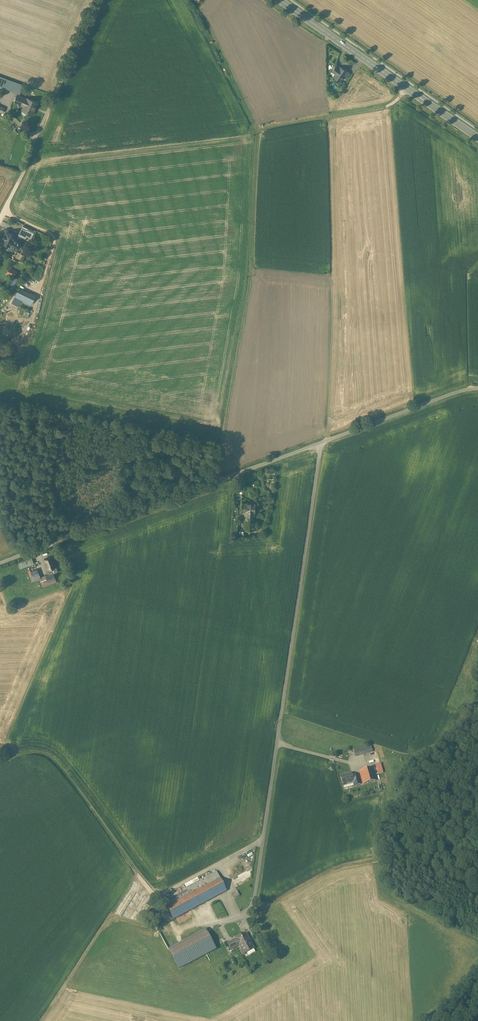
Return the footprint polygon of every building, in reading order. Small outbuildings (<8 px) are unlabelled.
[(350,73),(340,67),(339,68),(335,65),(331,71),(335,74),(333,77),(340,81),(343,77),(346,79),(350,73)] [(24,85),(5,78),(2,86),(14,91),(17,85),(23,87),(24,85)] [(23,87),(17,85),(14,91),(20,93),(23,87)] [(27,99),(17,95),(14,101),(24,105),(22,110),(32,115),(37,102),(27,98),(27,99)] [(27,230),(22,228),(20,231),(27,235),(26,236),(31,238),(34,233),(27,229),(27,230)] [(15,235),(11,233),(7,231),(5,234),(4,234),(3,238),(4,238),(2,242),(10,246),(10,245),(16,248),(19,241),(13,239),(15,235)] [(32,295),(19,288),(15,296),(23,300),(29,302),(32,295)] [(255,504),(242,503),(242,511),(246,511),(245,528),(253,529),(254,512),(255,504)] [(52,556),(44,559),(49,572),(47,572),(48,574),(53,573),(58,571),(52,556)] [(37,569),(31,572),(32,575),(30,576),(32,581),(40,579),(43,586),(56,581),(53,573),(48,574),(46,575),(40,578),(37,569)] [(367,746),(357,749),(358,752),(358,751),(359,755),(369,753),(367,746)] [(381,762),(376,764),(379,774),(384,772),(381,762)] [(373,768),(360,772),(363,784),(376,780),(373,768)] [(351,774),(341,777),(343,785),(353,783),(353,782),(352,777),(351,774)] [(358,775),(352,777),(353,782),(353,783),(354,786),(360,784),(358,775)] [(216,872),(163,900),(173,919),(226,890),(216,872)] [(232,893),(234,898),(241,896),(238,890),(232,893)] [(215,950),(205,930),(168,950),(179,969),(206,955),(215,950)] [(236,940),(228,944),(227,944),(231,950),(238,946),(243,955),(254,949),(250,942),(250,941),(249,941),(248,938),(245,934),(236,939),(236,940)]
